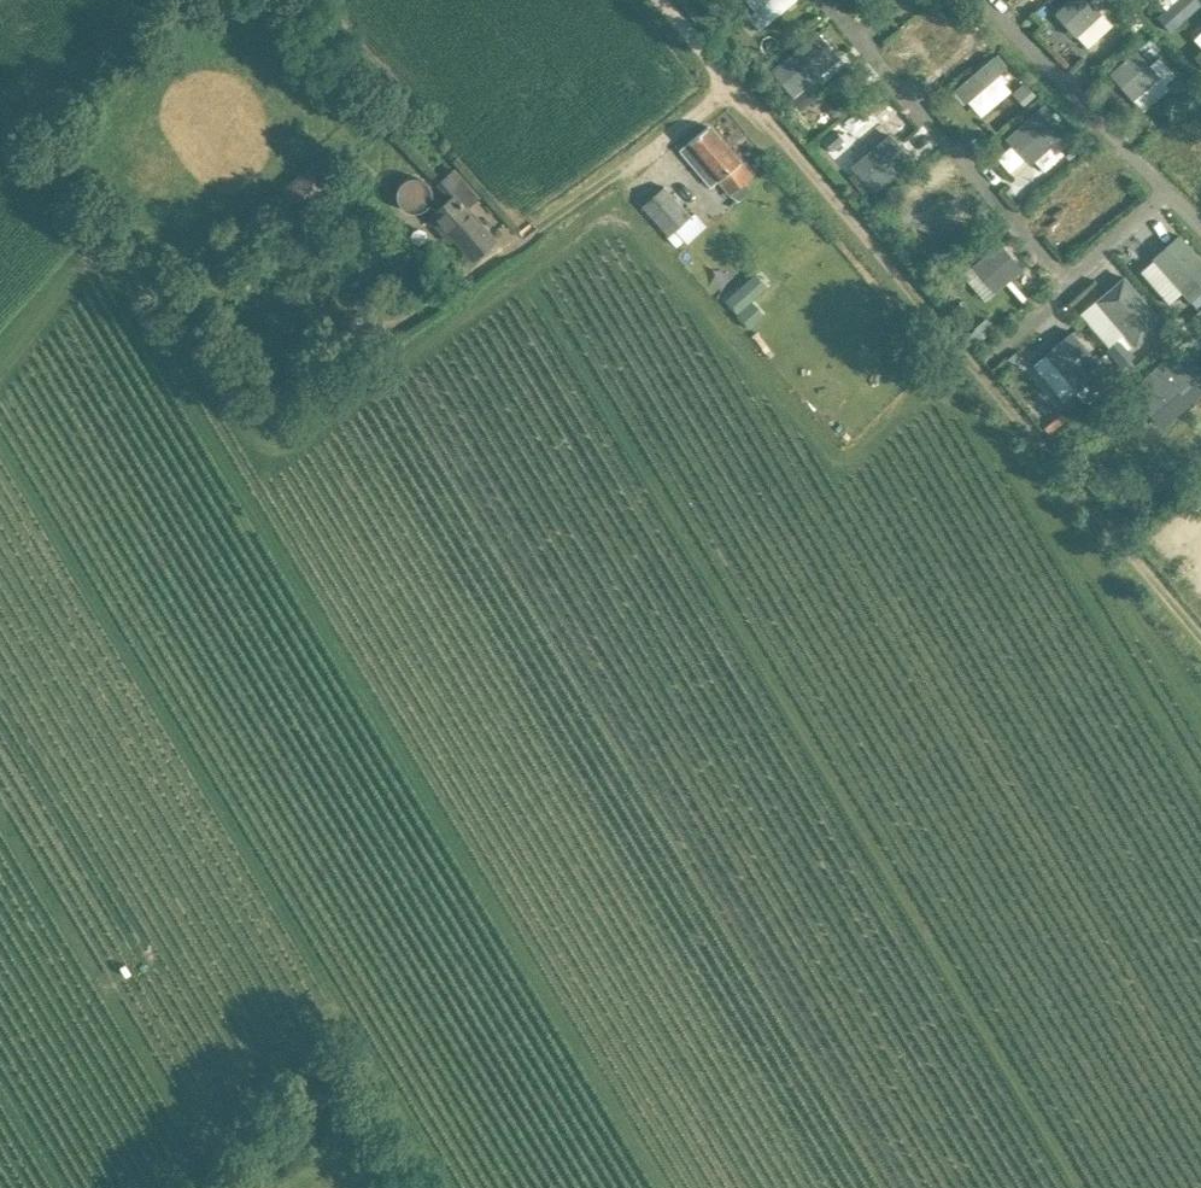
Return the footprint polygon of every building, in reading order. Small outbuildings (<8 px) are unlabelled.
[(1056,12),(1088,47),(1112,23),(1099,8),(1106,2),(1104,0),(1069,0),(1056,12)] [(1158,16),(1171,31),(1200,4),(1200,2),(1199,0),(1176,0),(1166,8),(1158,16)] [(769,69),(792,96),(839,56),(816,29),(769,69)] [(1110,72),(1145,111),(1170,88),(1167,84),(1176,75),(1159,56),(1150,63),(1137,47),(1110,72)] [(1004,136),(1029,164),(1068,130),(1043,102),(1004,136)] [(719,181),(737,201),(750,191),(744,183),(751,178),(740,164),(709,128),(710,127),(709,126),(679,150),(710,188),(719,181)] [(850,164),(874,193),(913,160),(890,132),(850,164)] [(280,197),(299,219),(335,187),(315,166),(280,197)] [(431,206),(435,208),(429,214),(449,237),(453,233),(475,258),(495,241),(467,208),(478,198),(454,170),(439,184),(450,195),(446,199),(434,197),(434,194),(434,192),(434,190),(433,189),(432,187),(431,185),(430,183),(427,181),(425,179),(422,178),(418,177),(416,177),(412,177),(409,178),(407,179),(405,181),(404,182),(402,183),(401,186),(400,187),(399,189),(399,191),(398,192),(398,194),(398,195),(398,198),(399,201),(400,203),(401,205),(403,208),(405,209),(408,211),(411,212),(413,213),(417,213),(419,213),(422,212),(425,211),(428,209),(430,207),(431,206)] [(665,186),(643,206),(669,235),(691,215),(665,186)] [(1190,302),(1200,292),(1200,256),(1180,232),(1151,257),(1190,302)] [(972,264),(995,292),(1023,269),(999,241),(972,264)] [(749,328),(765,313),(752,299),(768,284),(757,272),(726,300),(738,313),(737,315),(749,328)] [(1095,300),(1135,347),(1165,321),(1125,274),(1095,300)] [(1044,354),(1076,392),(1103,369),(1071,330),(1044,354)] [(1150,377),(1132,393),(1150,414),(1162,427),(1189,403),(1177,390),(1195,374),(1197,372),(1179,351),(1150,377)] [(1163,482),(1148,496),(1157,508),(1173,494),(1163,482)]
